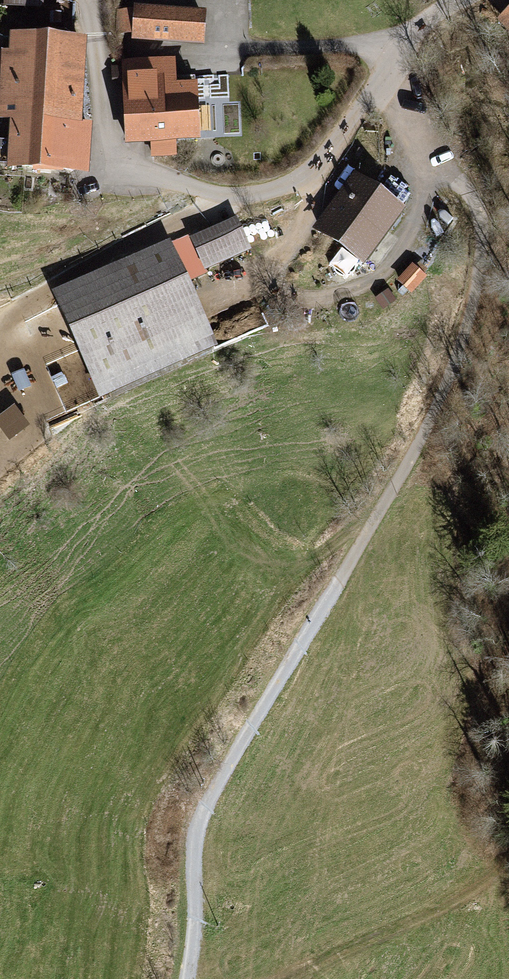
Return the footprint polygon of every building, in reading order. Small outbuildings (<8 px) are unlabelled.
[(206,14),(134,8),(133,13),(117,11),(115,35),(132,37),(131,43),(203,49),(206,14)] [(508,36),(508,13),(498,24),(508,36)] [(9,36),(8,54),(1,54),(0,69),(0,123),(9,123),(6,173),(88,178),(91,128),(81,127),(86,41),(9,36)] [(121,63),(121,67),(122,83),(124,150),(150,149),(151,162),(177,161),(176,149),(200,148),(197,88),(176,89),(175,61),(121,63)] [(112,84),(122,83),(121,67),(111,67),(112,84)] [(406,214),(354,176),(312,233),(364,271),(406,214)] [(236,220),(189,241),(205,277),(252,257),(236,220)] [(187,237),(170,245),(187,285),(205,277),(189,241),(187,237)] [(170,245),(50,297),(98,406),(217,354),(187,285),(170,245)] [(412,266),(396,283),(411,297),(427,279),(424,276),(428,272),(420,264),(415,268),(412,266)]
